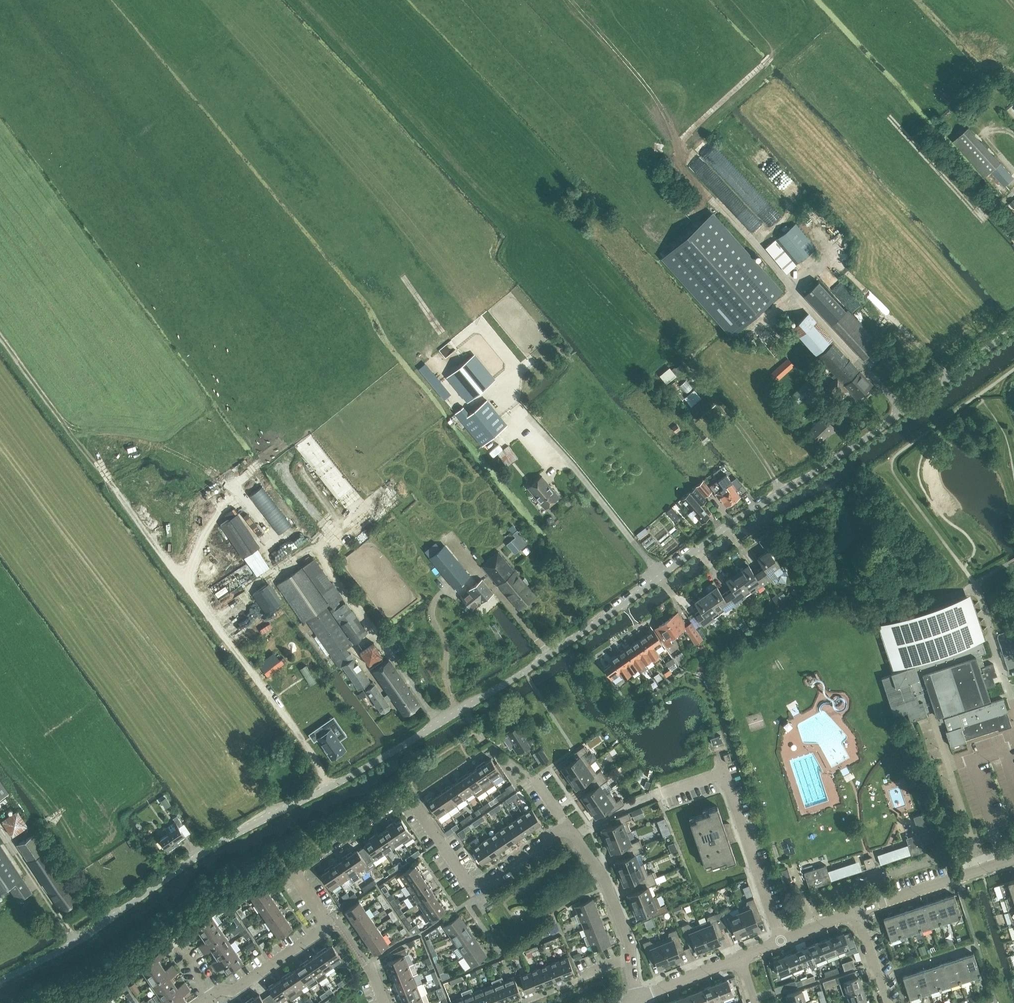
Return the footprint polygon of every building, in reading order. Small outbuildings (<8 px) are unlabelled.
[(986,176),(992,171),(1006,186),(1013,178),(1013,176),(969,127),(954,140),(986,176)] [(686,237),(663,257),(680,276),(707,307),(719,320),(724,325),(732,334),(781,291),(712,213),(694,229),(690,233),(686,237)] [(793,226),(779,237),(801,261),(813,250),(793,226)] [(801,261),(779,237),(766,247),(787,272),(801,261)] [(846,311),(819,281),(804,295),(864,359),(880,344),(848,309),(846,311)] [(835,379),(827,387),(832,392),(836,388),(843,396),(849,390),(856,398),(872,384),(850,359),(850,360),(808,314),(793,327),(816,353),(815,353),(834,374),(832,376),(835,379)] [(473,355),(448,375),(469,400),(494,380),(473,355)] [(772,373),(778,380),(795,365),(789,357),(772,373)] [(661,375),(667,382),(677,375),(676,374),(684,367),(682,364),(677,367),(676,367),(675,367),(672,369),(671,367),(661,375)] [(792,394),(800,403),(815,389),(807,381),(792,394)] [(685,398),(692,406),(701,397),(695,390),(685,398)] [(464,406),(456,412),(482,445),(507,425),(487,400),(470,414),(464,406)] [(810,429),(821,440),(835,427),(824,416),(810,429)] [(672,427),(677,433),(681,429),(677,423),(672,427)] [(509,445),(498,453),(507,466),(518,458),(509,445)] [(717,471),(714,473),(718,479),(724,487),(733,500),(740,495),(735,488),(737,487),(732,481),(727,474),(722,477),(717,471)] [(718,479),(714,473),(714,474),(713,475),(717,481),(710,485),(720,499),(721,498),(726,505),(733,500),(724,487),(718,479)] [(528,486),(545,506),(559,495),(542,475),(528,486)] [(696,485),(705,496),(711,491),(702,480),(696,485)] [(692,510),(688,513),(694,521),(699,517),(702,522),(709,516),(700,505),(706,500),(695,486),(681,498),(682,499),(689,507),(689,506),(692,510)] [(667,511),(675,522),(680,518),(672,508),(667,511)] [(243,557),(257,548),(234,515),(221,524),(241,554),(243,557)] [(646,528),(637,535),(640,538),(649,531),(646,528)] [(516,536),(511,540),(519,549),(528,542),(517,530),(513,533),(516,536)] [(760,539),(765,546),(774,540),(769,532),(760,539)] [(469,575),(445,545),(430,557),(455,587),(469,575)] [(758,567),(767,580),(772,577),(775,582),(790,571),(783,561),(780,564),(773,554),(769,550),(763,554),(758,557),(763,564),(758,567)] [(498,551),(482,565),(495,580),(497,583),(519,609),(536,596),(527,585),(529,583),(525,577),(522,579),(498,551)] [(309,556),(299,563),(301,566),(303,565),(329,603),(332,608),(331,609),(332,612),(342,605),(339,600),(344,597),(333,581),(332,582),(315,557),(312,559),(309,556)] [(749,564),(738,572),(749,588),(754,585),(756,588),(767,580),(758,567),(753,571),(749,564)] [(301,566),(277,583),(304,621),(307,619),(340,666),(341,665),(358,689),(363,685),(370,680),(353,657),(346,647),(352,644),(326,606),(329,603),(303,565),(301,566)] [(732,586),(727,589),(736,602),(746,595),(744,592),(749,588),(738,572),(727,579),(732,586)] [(466,601),(467,603),(473,610),(481,603),(494,593),(494,592),(482,579),(476,583),(461,596),(466,601)] [(253,593),(267,613),(271,610),(280,604),(271,591),(266,584),(253,593)] [(717,586),(707,594),(718,610),(723,607),(725,610),(736,602),(727,589),(722,593),(717,586)] [(780,594),(787,605),(791,602),(784,591),(780,594)] [(718,610),(707,594),(695,601),(700,608),(695,611),(704,625),(715,617),(713,614),(718,610)] [(914,612),(884,622),(887,631),(876,634),(877,634),(887,631),(890,639),(879,642),(879,643),(890,639),(893,648),(882,651),(893,648),(895,656),(885,659),(885,660),(895,656),(898,665),(902,664),(903,667),(881,675),(894,716),(907,711),(910,720),(935,712),(936,716),(939,715),(941,722),(945,720),(948,730),(946,730),(951,745),(966,741),(965,739),(998,728),(999,730),(1011,726),(1003,699),(978,707),(976,703),(990,699),(986,687),(995,684),(992,677),(997,675),(993,663),(984,666),(981,654),(986,653),(982,642),(976,644),(975,641),(979,640),(976,631),(987,627),(976,631),(973,623),(984,619),(973,622),(971,614),(982,610),(971,614),(968,605),(979,602),(979,601),(968,605),(965,596),(935,606),(932,598),(912,604),(914,612)] [(342,605),(332,612),(353,642),(368,632),(347,601),(342,605)] [(779,605),(776,606),(780,611),(786,607),(785,605),(783,603),(783,602),(779,605)] [(679,611),(666,619),(678,636),(679,636),(676,632),(684,626),(687,631),(688,630),(696,642),(704,637),(692,619),(687,623),(679,611)] [(678,636),(666,619),(655,627),(667,644),(674,640),(678,636)] [(653,629),(647,634),(659,653),(657,649),(662,645),(662,644),(661,643),(662,642),(653,629)] [(647,634),(639,639),(655,662),(656,662),(653,657),(659,653),(647,634)] [(639,639),(632,644),(648,667),(655,662),(639,639)] [(713,640),(708,643),(714,652),(719,648),(713,640)] [(374,641),(360,651),(369,665),(383,655),(374,641)] [(632,644),(626,649),(641,672),(648,667),(632,644)] [(619,654),(631,672),(634,677),(641,672),(626,649),(619,654)] [(631,672),(619,654),(611,659),(614,662),(605,668),(612,677),(620,671),(624,677),(631,672)] [(666,662),(669,666),(676,661),(673,657),(666,662)] [(389,659),(373,670),(388,692),(386,694),(389,699),(392,697),(404,714),(419,703),(389,659)] [(659,672),(654,675),(658,681),(662,677),(659,672)] [(370,680),(363,685),(375,703),(374,703),(376,707),(377,706),(380,711),(385,711),(389,709),(389,704),(387,700),(389,699),(386,694),(383,696),(372,679),(370,680)] [(326,731),(320,735),(332,757),(347,748),(339,735),(347,731),(338,715),(322,724),(326,731)] [(789,722),(784,726),(788,731),(793,726),(789,722)] [(516,745),(514,747),(517,753),(530,745),(518,726),(508,732),(516,745)] [(711,738),(713,744),(723,741),(721,735),(711,738)] [(593,738),(587,742),(591,747),(596,743),(593,738)] [(563,772),(567,779),(591,763),(584,754),(588,751),(584,745),(577,750),(572,754),(575,759),(563,768),(565,771),(563,772)] [(536,752),(543,763),(549,759),(543,748),(536,752)] [(724,754),(726,762),(732,760),(729,753),(724,754)] [(491,758),(482,764),(492,780),(502,774),(491,758)] [(589,778),(592,783),(605,774),(601,769),(597,772),(591,763),(567,779),(572,785),(574,784),(576,787),(589,778)] [(482,764),(473,770),(486,789),(495,783),(492,780),(482,764)] [(473,770),(464,777),(475,792),(477,795),(486,789),(473,770)] [(583,801),(587,807),(610,791),(606,794),(600,785),(608,780),(605,774),(592,783),(595,788),(582,796),(585,799),(583,801)] [(464,777),(455,783),(466,798),(475,792),(464,777)] [(9,791),(0,778),(0,797),(9,791)] [(455,783),(446,789),(457,804),(466,798),(455,783)] [(446,789),(437,795),(448,810),(457,804),(446,789)] [(610,791),(587,807),(592,814),(594,813),(596,816),(608,807),(612,812),(625,804),(621,798),(617,801),(610,791)] [(448,810),(437,795),(428,801),(438,816),(448,810)] [(166,797),(162,800),(166,807),(171,804),(166,797)] [(481,802),(484,805),(486,809),(491,805),(489,801),(488,801),(486,798),(481,802)] [(690,821),(697,843),(705,864),(711,862),(712,865),(726,860),(727,863),(736,860),(729,838),(734,836),(732,829),(730,823),(724,824),(717,805),(709,808),(710,811),(695,816),(696,819),(690,821)] [(641,807),(631,811),(635,819),(645,815),(641,807)] [(532,808),(523,813),(533,827),(541,821),(532,808)] [(474,811),(465,817),(468,821),(477,815),(474,811)] [(602,833),(605,841),(631,831),(627,820),(631,818),(629,812),(615,818),(617,823),(603,829),(604,832),(602,833)] [(914,816),(919,834),(920,835),(916,836),(920,848),(924,847),(923,843),(935,839),(927,812),(914,816)] [(523,813),(516,819),(525,832),(533,827),(523,813)] [(160,839),(168,851),(183,841),(182,841),(181,839),(186,836),(179,826),(183,824),(177,815),(173,818),(175,821),(165,828),(168,833),(160,839)] [(395,820),(391,822),(403,840),(404,842),(414,836),(402,819),(396,822),(395,820)] [(516,819),(506,825),(515,839),(525,832),(516,819)] [(388,827),(383,831),(394,846),(403,840),(391,822),(387,825),(388,827)] [(506,825),(498,830),(508,844),(515,839),(506,825)] [(498,830),(489,836),(499,850),(508,844),(498,830)] [(377,832),(373,834),(385,852),(394,846),(383,831),(379,834),(377,832)] [(626,845),(628,851),(642,845),(640,839),(631,843),(627,833),(631,831),(605,841),(608,849),(610,848),(612,851),(626,845)] [(71,885),(35,832),(18,844),(62,909),(80,897),(72,885),(71,885)] [(366,844),(364,846),(372,859),(375,857),(376,859),(385,852),(373,834),(369,837),(371,840),(365,843),(366,844)] [(920,835),(919,834),(906,838),(908,844),(878,854),(881,863),(882,863),(925,849),(924,847),(920,848),(916,836),(920,835)] [(489,836),(480,842),(490,856),(499,850),(489,836)] [(131,838),(128,840),(134,850),(137,848),(131,838)] [(490,856),(480,842),(472,848),(481,862),(490,856)] [(10,887),(19,901),(32,892),(5,852),(0,844),(0,893),(10,887)] [(615,866),(618,873),(644,863),(644,862),(639,864),(635,854),(644,851),(642,845),(628,851),(630,856),(616,861),(617,865),(615,866)] [(357,849),(348,855),(358,871),(363,867),(366,872),(376,865),(372,859),(364,846),(358,850),(357,849)] [(418,849),(412,853),(414,857),(420,852),(418,849)] [(348,855),(339,861),(353,881),(361,876),(358,871),(348,855)] [(865,859),(867,867),(874,864),(872,857),(865,859)] [(804,871),(809,888),(815,886),(817,885),(831,881),(831,880),(862,870),(858,860),(828,870),(826,864),(804,871)] [(339,861),(330,867),(341,883),(349,877),(352,882),(353,881),(339,861)] [(639,878),(641,883),(655,877),(653,871),(648,873),(644,863),(618,873),(621,881),(623,880),(624,883),(639,878)] [(399,875),(405,884),(421,873),(415,864),(399,875)] [(341,883),(330,867),(321,874),(331,889),(341,883)] [(792,888),(790,880),(791,879),(788,868),(781,870),(785,882),(787,890),(792,888)] [(405,884),(412,893),(427,882),(421,873),(405,884)] [(628,898),(631,906),(657,895),(652,897),(648,887),(657,883),(655,877),(641,883),(643,888),(629,894),(630,897),(628,898)] [(743,886),(749,884),(747,878),(741,881),(743,886)] [(1001,898),(1013,894),(1013,879),(1000,883),(1004,895),(1000,896),(1001,898)] [(413,905),(418,902),(433,891),(427,882),(412,893),(407,896),(413,905)] [(250,893),(257,903),(270,894),(263,884),(250,893)] [(750,885),(743,887),(747,896),(753,894),(750,885)] [(418,902),(424,911),(439,900),(433,891),(418,902)] [(237,893),(228,899),(231,902),(239,896),(237,893)] [(257,903),(262,912),(276,903),(271,895),(270,894),(257,903)] [(389,900),(393,906),(397,903),(393,898),(394,897),(391,894),(387,897),(389,900)] [(955,894),(944,897),(952,920),(962,917),(955,894)] [(1009,911),(1013,909),(1013,894),(1001,898),(1001,900),(1005,899),(1009,911)] [(657,895),(631,906),(634,913),(636,912),(637,916),(652,910),(654,916),(668,910),(665,904),(661,906),(657,895)] [(383,897),(379,900),(385,908),(389,906),(383,897)] [(944,897),(934,901),(942,924),(952,920),(944,897)] [(575,914),(576,918),(597,910),(592,898),(575,905),(578,912),(575,914)] [(746,906),(739,909),(748,931),(759,926),(757,922),(763,919),(754,898),(747,900),(746,906)] [(346,910),(352,919),(365,909),(359,900),(346,910)] [(439,900),(424,911),(430,920),(439,914),(446,910),(439,900)] [(934,901),(924,904),(932,927),(942,924),(934,901)] [(262,912),(268,920),(282,911),(276,903),(262,912)] [(397,903),(393,906),(399,915),(403,912),(397,903)] [(924,904),(914,907),(922,930),(932,927),(924,904)] [(673,908),(676,914),(684,911),(681,905),(673,908)] [(233,907),(227,911),(230,915),(235,913),(236,912),(233,907)] [(914,907),(904,911),(912,934),(922,930),(914,907)] [(748,931),(739,909),(738,908),(722,914),(729,933),(735,931),(737,935),(748,931)] [(352,919),(357,927),(371,918),(365,909),(352,919)] [(581,921),(584,928),(602,921),(597,910),(576,918),(578,922),(581,921)] [(268,920),(274,928),(287,919),(282,911),(268,920)] [(904,911),(894,914),(902,937),(912,934),(904,911)] [(200,930),(203,935),(218,925),(224,921),(219,913),(213,917),(212,915),(189,931),(192,936),(200,930)] [(700,923),(709,946),(720,942),(718,937),(724,935),(715,913),(708,916),(707,922),(700,924),(700,923)] [(439,914),(430,920),(432,923),(441,917),(439,914)] [(902,937),(894,914),(884,917),(891,940),(902,937)] [(444,925),(451,936),(466,925),(459,915),(444,925)] [(357,927),(363,936),(377,927),(371,918),(357,927)] [(287,919),(274,928),(279,936),(292,927),(287,919)] [(584,936),(585,940),(606,932),(602,921),(584,928),(587,935),(584,936)] [(709,946),(700,923),(693,926),(688,922),(681,925),(691,948),(696,946),(698,951),(709,946)] [(413,926),(409,928),(412,934),(420,931),(416,924),(413,926)] [(218,925),(203,935),(206,940),(199,945),(201,949),(224,934),(218,925)] [(451,936),(457,946),(473,935),(466,925),(451,936)] [(363,936),(369,944),(383,935),(377,927),(363,936)] [(668,937),(661,940),(670,962),(681,957),(679,953),(685,951),(676,929),(669,932),(668,937)] [(606,932),(585,940),(587,945),(590,943),(593,951),(611,943),(606,932)] [(843,932),(832,936),(838,951),(844,948),(846,954),(851,952),(843,932)] [(212,948),(215,953),(230,943),(224,934),(201,949),(204,953),(212,948)] [(383,935),(369,944),(375,953),(389,943),(383,935)] [(457,946),(464,956),(480,945),(473,935),(457,946)] [(832,936),(820,941),(826,956),(838,951),(832,936)] [(670,962),(661,940),(654,943),(650,939),(643,942),(652,964),(657,962),(659,966),(670,962)] [(253,940),(245,946),(248,950),(256,944),(253,940)] [(820,941),(809,946),(818,968),(815,960),(826,956),(820,941)] [(211,963),(214,967),(237,952),(230,943),(215,953),(218,958),(211,963)] [(332,944),(323,950),(334,966),(338,963),(339,965),(346,964),(351,961),(348,956),(339,943),(334,946),(332,944)] [(480,945),(464,956),(471,966),(487,955),(480,945)] [(920,947),(923,956),(929,955),(926,945),(920,947)] [(809,946),(797,950),(803,965),(811,962),(814,970),(818,968),(809,946)] [(387,961),(392,972),(413,963),(407,953),(405,948),(391,953),(393,959),(387,961)] [(140,965),(146,974),(162,964),(158,959),(166,954),(163,949),(140,965)] [(323,950),(314,956),(327,975),(328,975),(325,971),(334,966),(323,950)] [(797,950),(786,955),(791,970),(803,965),(797,950)] [(237,952),(214,967),(216,971),(224,966),(228,971),(243,961),(237,952)] [(974,953),(964,956),(971,979),(982,975),(974,953)] [(791,970),(786,955),(774,960),(780,974),(791,970)] [(314,956),(305,962),(318,981),(327,975),(314,956)] [(568,956),(559,959),(565,975),(574,971),(568,956)] [(964,956),(954,959),(961,982),(971,979),(964,956)] [(425,959),(429,969),(433,967),(429,957),(425,959)] [(559,959),(549,964),(555,979),(565,975),(559,959)] [(842,962),(845,969),(855,966),(853,959),(842,962)] [(954,959),(944,963),(951,985),(961,982),(954,959)] [(305,962),(296,968),(309,988),(318,981),(305,962)] [(146,974),(152,983),(175,967),(173,963),(165,969),(162,964),(146,974)] [(392,972),(395,981),(413,974),(417,973),(413,963),(392,972)] [(944,963),(934,966),(941,989),(951,985),(944,963)] [(549,964),(540,967),(546,983),(555,979),(549,964)] [(934,966),(924,969),(931,992),(941,989),(934,966)] [(152,983),(159,992),(174,982),(170,977),(178,971),(175,967),(152,983)] [(540,967),(530,971),(536,987),(546,983),(540,967)] [(296,968),(287,974),(300,993),(304,991),(302,988),(306,985),(308,988),(309,988),(296,968)] [(924,969),(914,972),(921,995),(931,992),(924,969)] [(536,987),(530,971),(520,975),(526,991),(536,987)] [(844,994),(848,993),(863,988),(859,975),(854,977),(853,971),(823,981),(825,987),(840,982),(844,994)] [(921,995),(914,972),(903,976),(911,999),(921,995)] [(287,974),(278,981),(289,996),(291,1000),(300,993),(287,974)] [(395,981),(400,992),(417,985),(413,974),(395,981)] [(113,981),(121,993),(130,987),(122,975),(113,981)] [(502,976),(492,981),(493,984),(500,1001),(510,997),(503,980),(502,976)] [(514,976),(503,980),(510,997),(521,993),(514,976)] [(727,978),(715,983),(721,998),(733,993),(727,978)] [(810,982),(808,978),(797,981),(799,986),(810,982)] [(782,984),(784,990),(797,986),(796,980),(782,984)] [(159,1002),(162,1002),(165,1001),(188,985),(185,981),(177,986),(174,982),(159,992),(154,995),(159,1002)] [(268,995),(273,1002),(279,1002),(289,996),(278,981),(271,986),(269,987),(272,991),(271,993),(268,995)] [(135,982),(130,986),(134,991),(139,988),(135,982)] [(400,992),(404,1002),(425,993),(421,983),(417,985),(400,992)] [(715,983),(704,988),(710,1002),(721,998),(715,983)] [(483,988),(489,1002),(496,1002),(500,1001),(493,984),(483,988)] [(165,1001),(166,1002),(181,1002),(186,1000),(183,994),(190,989),(188,985),(165,1001)] [(436,989),(439,999),(445,996),(442,987),(441,987),(436,989)] [(461,992),(463,996),(466,1002),(478,1002),(473,992),(471,988),(461,992)] [(473,992),(478,1002),(489,1002),(483,988),(473,992)] [(692,992),(697,1002),(708,1002),(710,1002),(704,988),(692,992)] [(851,1002),(855,1002),(867,999),(863,988),(848,993),(851,1002)] [(91,1002),(104,1002),(111,999),(104,989),(89,1000),(91,1002)] [(790,1002),(800,1002),(806,1001),(802,989),(787,993),(790,1002)] [(681,997),(683,1002),(697,1002),(692,992),(681,997)] [(404,1002),(429,1002),(425,993),(404,1002)] [(250,1000),(252,1002),(273,1002),(268,995),(263,998),(260,994),(250,1000)]
